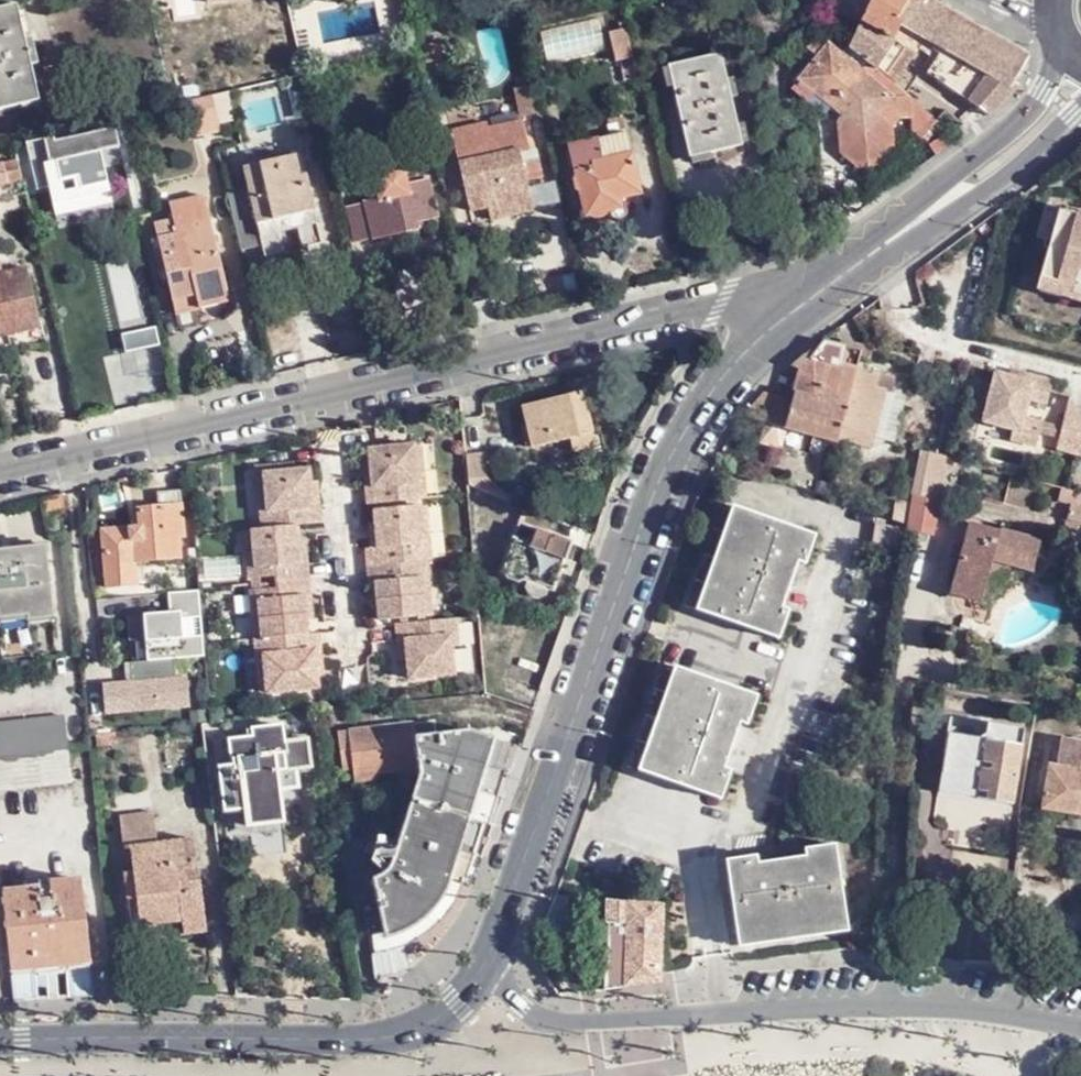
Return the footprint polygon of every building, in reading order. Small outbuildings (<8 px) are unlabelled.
[(867,63),(883,76),(909,35),(915,38),(917,39),(921,34),(988,73),(968,101),(967,102),(988,117),(1019,89),(1014,84),(1030,58),(929,0),(889,0),(874,27),(862,20),(859,25),(848,45),(867,63)] [(872,1),(862,20),(874,27),(889,0),(870,0),(872,1)] [(17,3),(0,7),(0,109),(38,101),(17,3)] [(618,64),(630,61),(623,30),(607,34),(614,65),(618,64)] [(988,73),(921,34),(917,39),(915,38),(907,49),(968,101),(988,73)] [(818,58),(800,82),(832,108),(859,73),(820,40),(811,52),(818,58)] [(867,63),(859,73),(892,102),(901,91),(887,80),(883,76),(867,63)] [(859,73),(832,108),(842,117),(864,135),(892,102),(859,73)] [(795,89),(826,116),(832,108),(800,82),(795,89)] [(901,91),(892,102),(902,110),(911,99),(902,91),(901,91)] [(221,128),(214,93),(188,99),(196,133),(221,128)] [(864,135),(842,117),(838,122),(840,153),(857,168),(874,167),(891,147),(890,133),(899,122),(912,119),(912,128),(924,138),(937,123),(911,99),(902,110),(892,102),(864,135)] [(753,194),(731,104),(678,116),(700,206),(753,194)] [(135,123),(132,111),(119,114),(122,126),(135,123)] [(470,216),(486,214),(531,203),(521,157),(530,154),(522,120),(476,131),(483,159),(459,165),(470,216)] [(121,145),(116,127),(93,132),(95,143),(83,146),(80,135),(62,138),(60,133),(35,139),(40,161),(32,163),(37,187),(50,185),(54,202),(71,199),(71,203),(81,213),(92,210),(95,198),(94,193),(110,189),(109,182),(125,178),(118,146),(121,145)] [(626,133),(596,140),(600,161),(631,154),(626,133)] [(600,161),(596,140),(568,145),(584,217),(625,208),(624,199),(640,194),(631,154),(600,161)] [(305,183),(298,155),(246,166),(259,224),(319,211),(312,181),(305,183)] [(438,219),(429,181),(408,185),(406,174),(403,171),(397,171),(380,175),(376,176),(373,179),(372,184),(376,199),(344,207),(353,243),(372,239),(373,242),(418,232),(417,224),(438,219)] [(200,295),(227,289),(205,196),(171,204),(175,221),(154,226),(175,314),(203,309),(200,295)] [(531,203),(486,214),(488,224),(534,214),(531,203)] [(1048,249),(1058,214),(1043,210),(1033,244),(1048,249)] [(1058,210),(1058,214),(1048,249),(1040,280),(1080,291),(1080,216),(1058,210)] [(30,329),(28,320),(38,317),(26,268),(0,274),(0,336),(30,329)] [(1040,280),(1037,294),(1080,305),(1080,291),(1040,280)] [(230,302),(227,289),(200,295),(203,309),(230,302)] [(867,335),(860,353),(869,357),(876,340),(867,335)] [(782,426),(833,440),(851,367),(860,353),(819,342),(810,355),(799,367),(791,389),(788,399),(782,426)] [(851,367),(833,440),(867,450),(869,450),(885,390),(875,387),(876,382),(867,378),(869,373),(851,367)] [(1023,379),(996,372),(983,422),(1013,430),(1010,440),(1037,447),(1040,433),(1043,423),(1024,418),(1029,400),(1048,404),(1053,381),(1024,374),(1023,379)] [(571,439),(590,434),(580,393),(522,406),(532,448),(571,439)] [(1067,406),(1061,428),(1058,437),(1055,449),(1080,455),(1080,410),(1067,406)] [(1061,428),(1043,423),(1040,433),(1058,437),(1061,428)] [(593,447),(590,434),(571,439),(575,452),(593,447)] [(415,473),(425,473),(422,446),(411,447),(415,473)] [(365,505),(427,499),(425,473),(415,473),(411,447),(369,451),(370,467),(375,471),(374,477),(363,478),(365,505)] [(909,480),(939,488),(945,459),(940,458),(914,451),(909,480)] [(483,455),(463,458),(465,485),(485,483),(483,455)] [(375,471),(370,467),(362,468),(363,478),(374,477),(375,471)] [(291,527),(315,524),(313,495),(298,495),(303,486),(302,469),(259,473),(261,500),(251,502),(254,530),(291,527)] [(261,500),(259,473),(248,474),(251,502),(261,500)] [(937,502),(939,488),(909,480),(907,495),(937,502)] [(298,495),(313,495),(312,485),(303,486),(298,495)] [(1077,494),(1064,490),(1062,502),(1075,505),(1077,494)] [(184,538),(180,491),(157,492),(159,506),(134,507),(136,527),(102,529),(106,585),(135,584),(134,562),(179,559),(178,539),(184,538)] [(64,493),(39,499),(47,533),(64,530),(60,510),(65,508),(64,493)] [(1077,494),(1075,505),(1072,521),(1080,523),(1080,495),(1077,494)] [(937,502),(907,495),(901,544),(927,549),(937,502)] [(704,610),(739,508),(729,504),(695,606),(704,610)] [(427,561),(433,560),(430,532),(423,533),(419,507),(380,511),(382,527),(385,527),(390,538),(376,538),(371,539),(372,548),(364,549),(366,568),(427,561)] [(423,533),(430,532),(428,507),(419,507),(423,533)] [(811,534),(739,508),(704,610),(765,631),(778,636),(787,609),(779,605),(796,559),(802,562),(811,534)] [(531,515),(527,524),(527,527),(537,531),(542,519),(531,515)] [(1028,571),(1036,537),(963,518),(943,594),(974,602),(987,562),(1028,571)] [(527,527),(527,524),(521,521),(502,573),(528,584),(526,589),(527,593),(533,599),(540,600),(545,596),(548,591),(554,593),(563,571),(572,575),(575,567),(566,563),(573,545),(549,536),(554,525),(542,519),(537,531),(527,527)] [(893,544),(895,524),(874,522),(871,541),(893,544)] [(268,579),(268,584),(305,579),(302,553),(294,553),(286,551),(293,542),(291,527),(254,530),(245,531),(247,553),(239,553),(243,580),(268,579)] [(385,527),(382,527),(374,528),(376,538),(390,538),(385,527)] [(245,531),(236,532),(239,553),(247,553),(245,531)] [(294,553),(302,553),(301,542),(293,542),(286,551),(294,553)] [(47,546),(0,550),(0,615),(25,613),(26,622),(30,622),(30,617),(50,614),(51,624),(55,624),(47,546)] [(431,595),(427,561),(366,568),(368,594),(376,594),(384,600),(378,608),(376,608),(379,620),(425,615),(423,596),(431,595)] [(305,579),(268,584),(269,590),(243,592),(245,614),(254,613),(256,640),(303,635),(301,615),(292,609),(296,603),(307,602),(305,579)] [(376,594),(368,594),(369,608),(376,608),(378,608),(384,600),(376,594)] [(433,614),(431,595),(423,596),(425,615),(433,614)] [(309,613),(307,602),(296,603),(292,609),(301,615),(301,614),(309,613)] [(101,717),(188,709),(182,656),(200,654),(195,610),(141,615),(145,662),(127,663),(129,681),(98,684),(101,717)] [(254,613),(245,614),(248,641),(256,640),(254,613)] [(455,617),(393,625),(396,642),(405,641),(407,661),(409,678),(453,674),(450,646),(458,645),(455,617)] [(318,661),(315,633),(303,635),(256,640),(248,641),(252,669),(261,668),(264,695),(314,690),(314,675),(303,668),(308,661),(318,661)] [(405,641),(396,642),(397,663),(407,661),(405,641)] [(320,675),(318,661),(308,661),(303,668),(314,675),(320,675)] [(647,775),(682,670),(674,667),(639,773),(647,775)] [(757,695),(682,670),(647,775),(721,800),(732,768),(726,765),(742,720),(747,723),(757,695)] [(66,749),(63,717),(0,724),(0,757),(66,749)] [(1022,731),(949,718),(939,775),(976,782),(973,801),(1009,807),(1022,731)] [(437,733),(433,720),(336,735),(338,754),(346,754),(353,786),(376,783),(376,777),(395,775),(396,780),(417,778),(394,859),(391,862),(372,878),(378,907),(364,912),(375,956),(401,949),(430,933),(452,915),(466,890),(452,885),(453,880),(468,884),(498,765),(492,763),(499,739),(465,729),(437,733)] [(283,773),(278,729),(246,733),(247,742),(228,744),(230,768),(217,771),(223,814),(236,813),(239,828),(245,827),(246,829),(282,824),(275,774),(283,773)] [(1080,773),(1080,744),(1052,739),(1048,767),(1080,773)] [(0,757),(0,791),(70,784),(66,749),(0,757)] [(1080,819),(1080,773),(1048,767),(1047,767),(1040,812),(1080,819)] [(976,782),(939,775),(936,795),(973,801),(976,782)] [(169,923),(196,920),(186,837),(119,846),(129,925),(168,923),(169,923)] [(738,936),(846,920),(836,846),(805,850),(807,856),(760,863),(759,855),(729,860),(738,936)] [(89,965),(80,881),(48,885),(50,900),(40,901),(39,890),(2,895),(10,973),(89,965)] [(601,990),(659,982),(662,904),(606,902),(604,927),(626,928),(624,968),(603,967),(601,990)] [(197,934),(196,920),(169,923),(171,937),(197,934)] [(847,931),(846,920),(738,936),(739,947),(847,931)] [(89,965),(10,973),(13,999),(67,996),(92,996),(89,965)]
